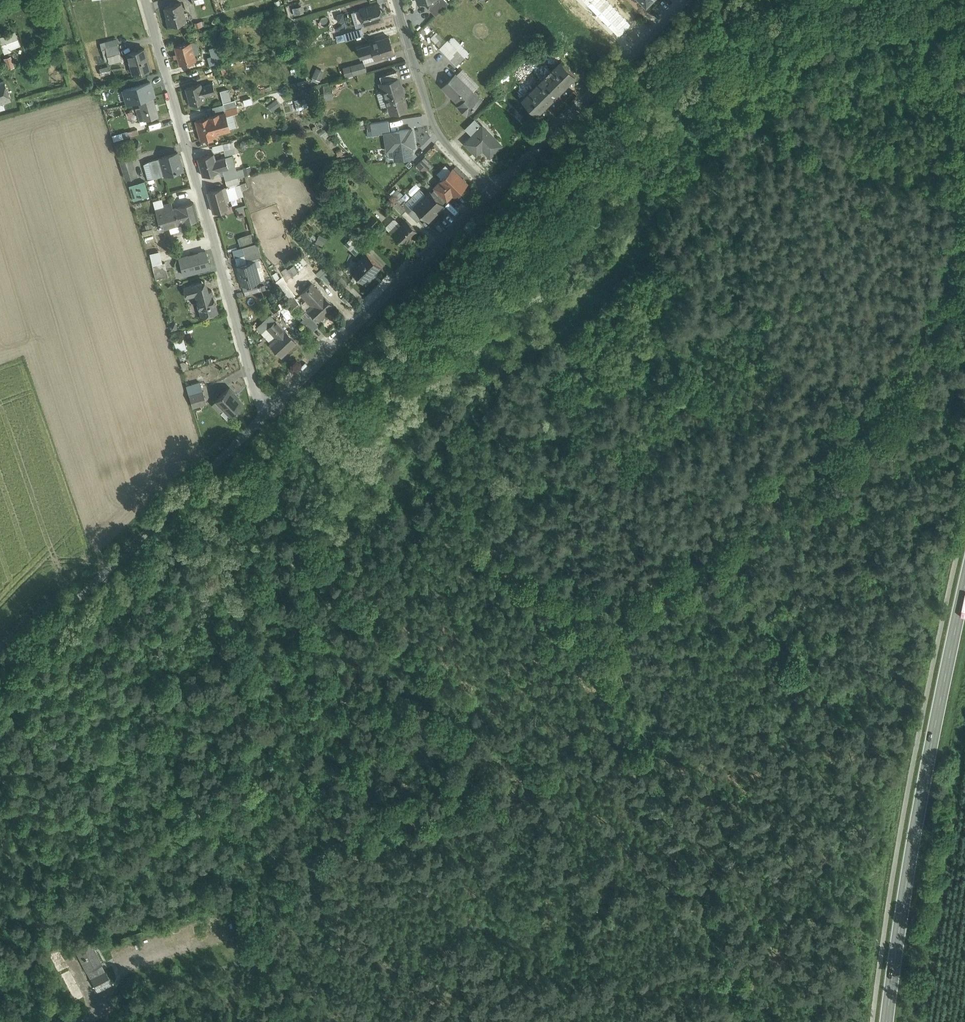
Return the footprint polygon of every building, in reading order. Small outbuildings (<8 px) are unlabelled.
[(181,3),(165,7),(168,18),(167,18),(169,26),(186,21),(181,3)] [(379,4),(359,9),(364,25),(383,19),(379,4)] [(293,7),(295,13),(304,11),(302,5),(293,7)] [(361,28),(344,33),(346,40),(363,35),(361,28)] [(437,31),(431,36),(440,46),(446,40),(437,31)] [(0,35),(0,38),(2,51),(21,47),(18,32),(0,35)] [(389,36),(370,42),(370,44),(359,47),(361,56),(373,52),(375,58),(394,53),(389,36)] [(117,37),(100,42),(107,64),(124,58),(117,37)] [(191,42),(174,46),(180,65),(196,60),(194,54),(199,53),(196,40),(191,42)] [(464,57),(448,40),(440,48),(456,65),(464,57)] [(219,45),(209,48),(211,56),(207,57),(210,65),(224,61),(219,45)] [(144,48),(128,53),(133,73),(150,69),(144,48)] [(7,68),(14,66),(11,55),(4,57),(7,68)] [(364,61),(351,65),(353,74),(367,70),(364,61)] [(561,61),(546,75),(561,90),(575,75),(561,61)] [(101,75),(112,72),(110,65),(99,68),(101,75)] [(312,75),(320,79),(324,70),(317,66),(312,75)] [(396,71),(379,76),(382,83),(399,78),(396,71)] [(134,81),(136,85),(153,79),(151,75),(134,81)] [(472,92),(455,75),(443,86),(460,103),(472,92)] [(546,75),(522,99),(536,114),(561,90),(546,75)] [(399,78),(382,83),(384,90),(383,91),(387,106),(388,105),(391,113),(408,108),(399,78)] [(0,82),(0,103),(10,100),(4,81),(0,82)] [(127,103),(139,100),(152,96),(153,96),(155,96),(151,82),(123,89),(127,103)] [(200,83),(186,87),(191,104),(205,100),(204,96),(215,93),(213,83),(201,86),(200,83)] [(228,89),(220,91),(223,103),(231,101),(228,89)] [(472,92),(460,103),(458,105),(467,113),(480,100),(472,92)] [(152,96),(139,100),(141,107),(137,109),(140,121),(158,116),(153,96),(152,96)] [(277,98),(269,104),(273,109),(281,103),(277,98)] [(231,101),(223,103),(225,110),(237,107),(235,99),(231,101)] [(294,101),(296,109),(307,107),(306,99),(294,101)] [(218,113),(209,116),(210,116),(195,120),(201,140),(216,136),(215,133),(221,132),(222,132),(223,132),(223,131),(230,130),(225,112),(218,114),(218,113)] [(482,126),(474,118),(472,121),(479,129),(482,126)] [(501,145),(482,126),(479,129),(465,143),(476,154),(484,146),(491,154),(501,145)] [(412,128),(384,133),(386,147),(393,146),(395,159),(412,157),(410,143),(414,142),(412,128)] [(225,154),(235,153),(234,142),(216,143),(216,150),(224,149),(225,154)] [(178,152),(149,161),(144,163),(148,180),(183,170),(178,152)] [(214,153),(198,158),(203,176),(219,171),(223,170),(228,168),(225,157),(216,160),(214,153)] [(232,155),(225,157),(228,168),(223,170),(224,174),(236,170),(235,164),(232,155)] [(131,156),(120,160),(126,179),(137,175),(131,156)] [(436,173),(441,179),(452,168),(447,163),(436,173)] [(452,169),(441,180),(453,193),(455,194),(466,183),(452,169)] [(236,170),(224,174),(225,180),(238,177),(236,170)] [(145,180),(128,184),(131,200),(149,196),(145,180)] [(453,193),(441,180),(434,187),(447,199),(453,193)] [(225,187),(208,192),(213,212),(229,207),(227,200),(229,199),(225,187)] [(442,203),(430,191),(414,206),(428,221),(435,214),(433,213),(442,203)] [(413,208),(404,200),(400,204),(406,210),(408,212),(413,208)] [(194,202),(173,208),(172,203),(163,205),(164,207),(155,210),(161,230),(198,219),(194,202)] [(397,202),(393,206),(401,215),(406,210),(400,204),(397,202)] [(369,211),(360,220),(370,231),(380,221),(369,211)] [(406,219),(401,224),(399,222),(390,231),(403,245),(418,231),(406,219)] [(254,231),(240,236),(243,245),(257,240),(254,231)] [(357,232),(350,238),(359,247),(366,241),(357,232)] [(257,242),(242,247),(244,255),(259,250),(257,242)] [(160,250),(150,253),(152,263),(163,260),(160,250)] [(259,250),(244,255),(246,261),(261,256),(259,250)] [(205,251),(179,258),(184,275),(210,267),(205,251)] [(366,252),(350,269),(365,283),(372,276),(371,275),(380,266),(366,252)] [(255,260),(236,265),(236,266),(238,265),(241,276),(239,276),(239,277),(240,277),(242,285),(241,285),(242,286),(259,281),(259,280),(257,281),(252,261),(255,261),(255,260)] [(167,266),(154,268),(155,277),(168,275),(167,266)] [(205,281),(184,287),(186,297),(196,295),(195,294),(208,291),(205,281)] [(333,307),(312,284),(302,293),(313,305),(308,309),(318,320),(333,307)] [(208,291),(195,294),(196,295),(202,316),(218,312),(212,290),(208,291)] [(302,305),(294,296),(286,303),(294,312),(302,305)] [(287,305),(286,305),(284,301),(279,304),(281,308),(280,309),(286,319),(292,315),(288,309),(289,308),(287,305)] [(295,342),(275,320),(267,328),(277,338),(270,344),(281,355),(295,342)] [(175,341),(177,348),(186,346),(184,339),(175,341)] [(238,396),(229,387),(216,400),(231,415),(243,403),(237,397),(238,396)] [(203,391),(189,395),(193,407),(207,403),(203,391)] [(218,932),(220,942),(232,938),(228,927),(218,932)] [(74,949),(96,992),(111,984),(90,941),(74,949)]
